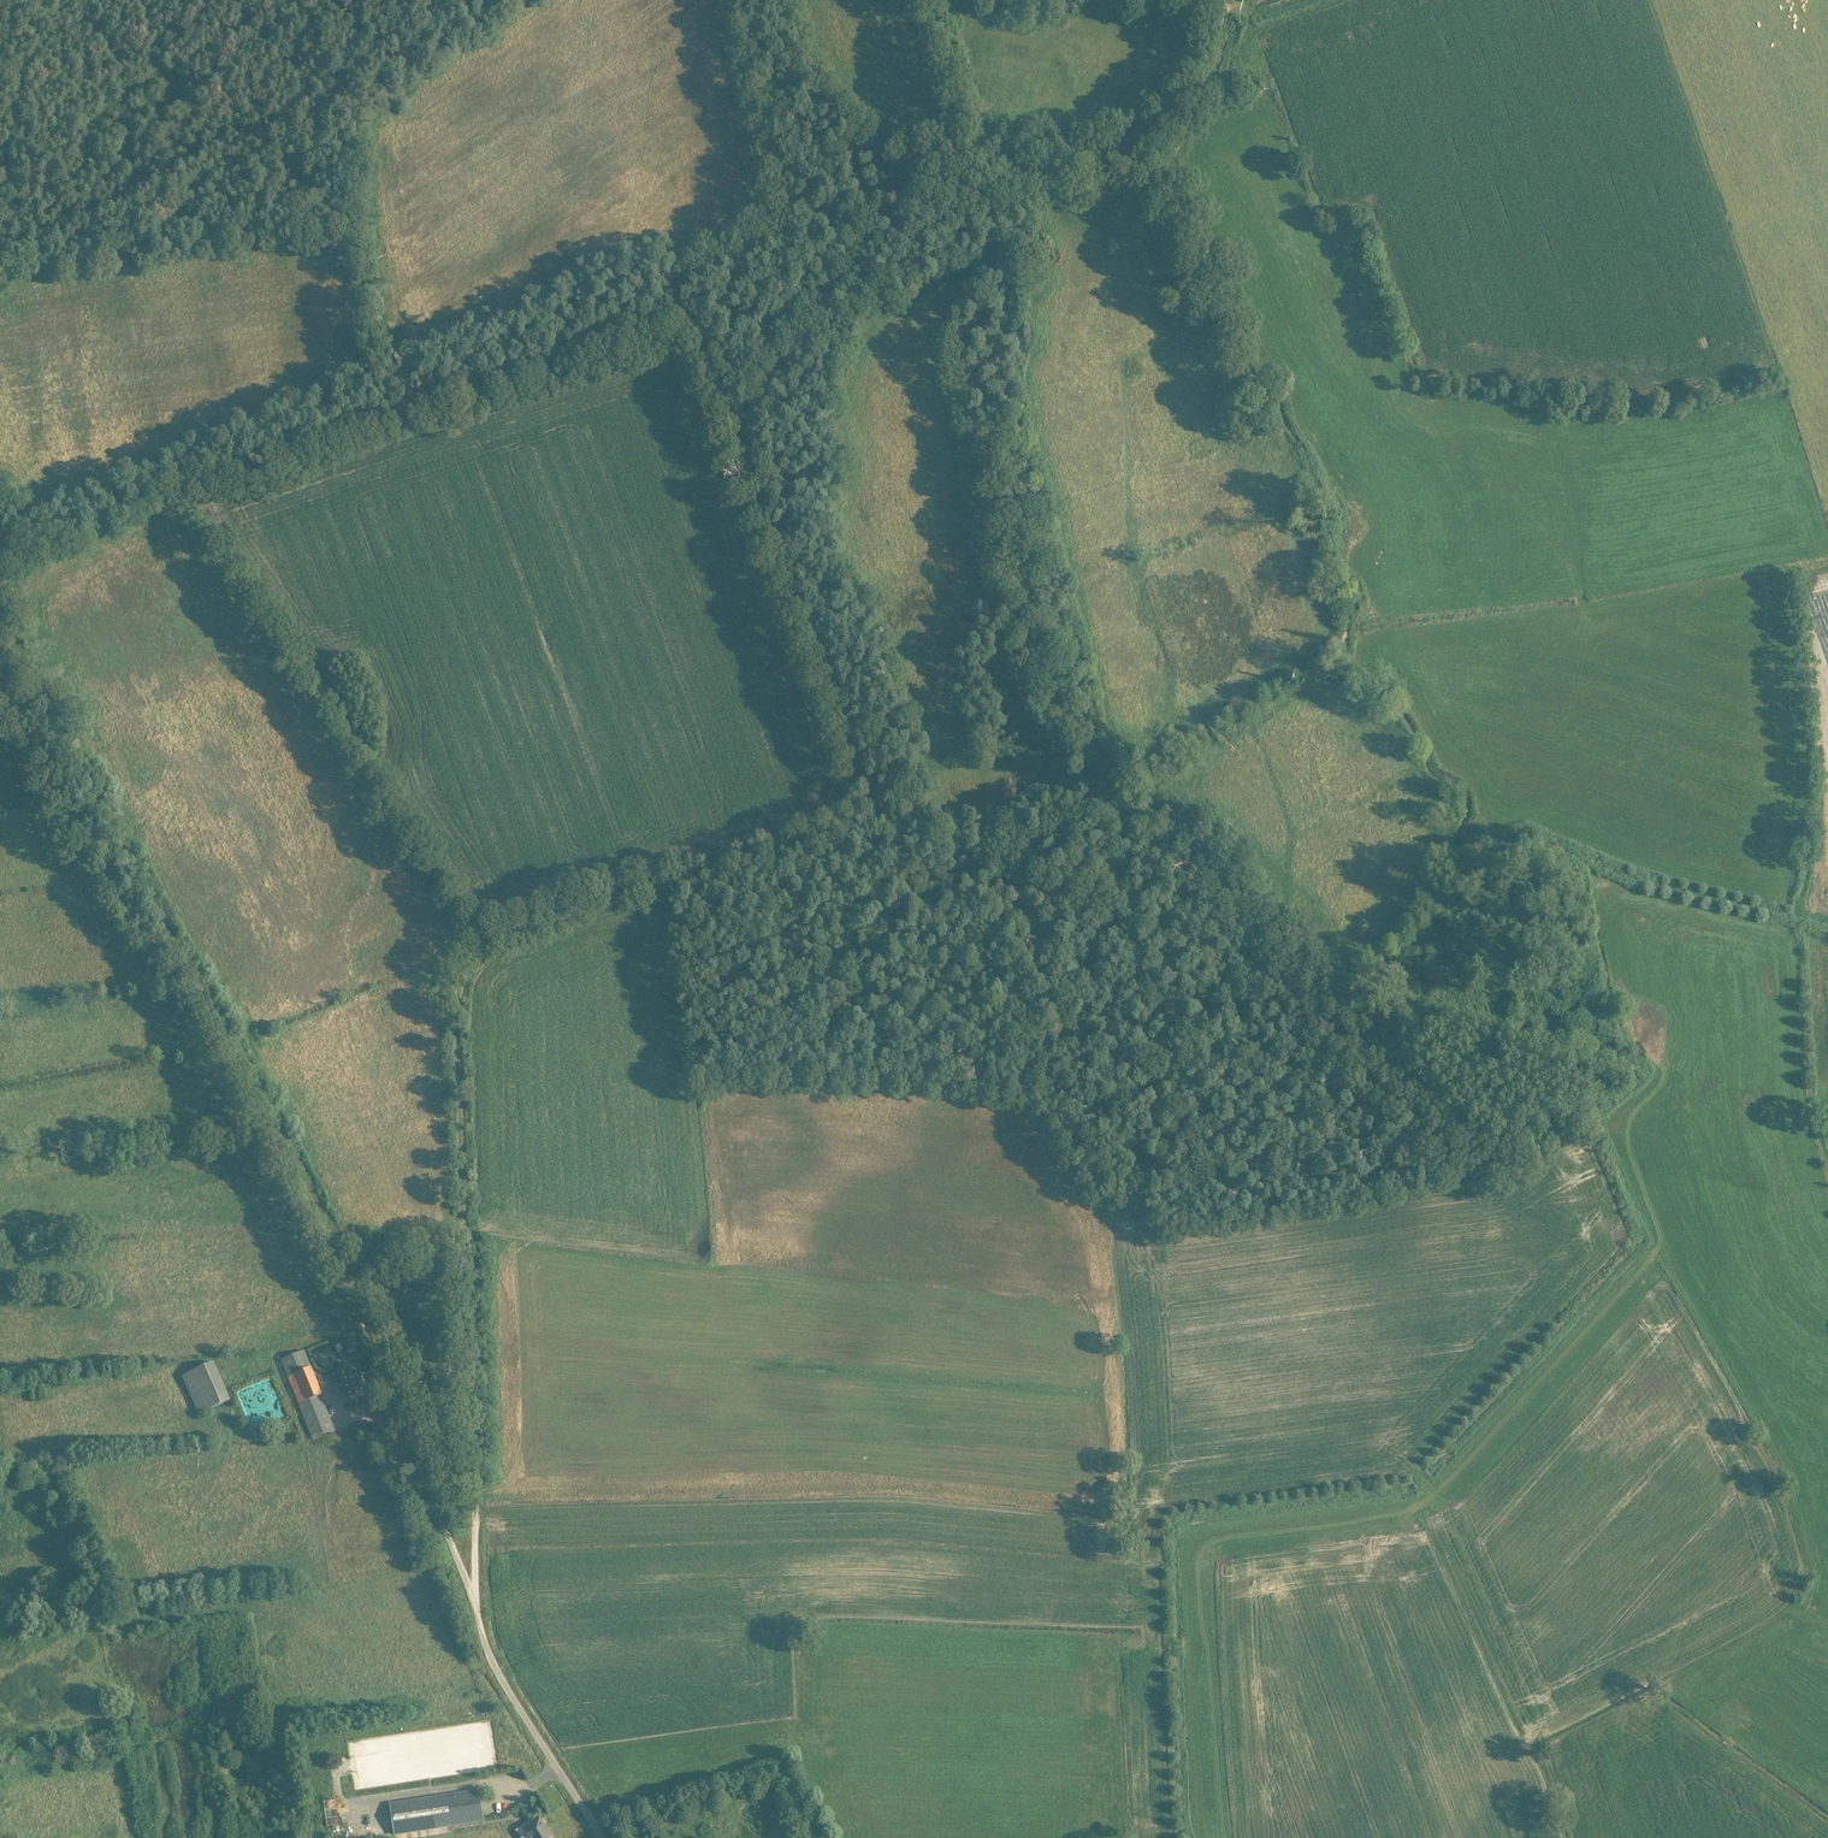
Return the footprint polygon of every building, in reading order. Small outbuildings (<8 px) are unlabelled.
[(304,1351),(281,1361),(312,1436),(335,1432),(321,1395),(322,1395),(312,1368),(304,1351)] [(182,1376),(199,1413),(230,1399),(214,1363),(182,1376)] [(340,1372),(332,1375),(337,1387),(343,1385),(349,1399),(351,1399),(357,1396),(368,1391),(357,1365),(346,1370),(340,1372)] [(332,1486),(344,1480),(340,1471),(328,1476),(332,1486)] [(390,1805),(395,1835),(484,1821),(479,1791),(390,1805)] [(523,1827),(530,1837),(551,1837),(552,1837),(540,1819),(533,1823),(532,1821),(523,1827)]
